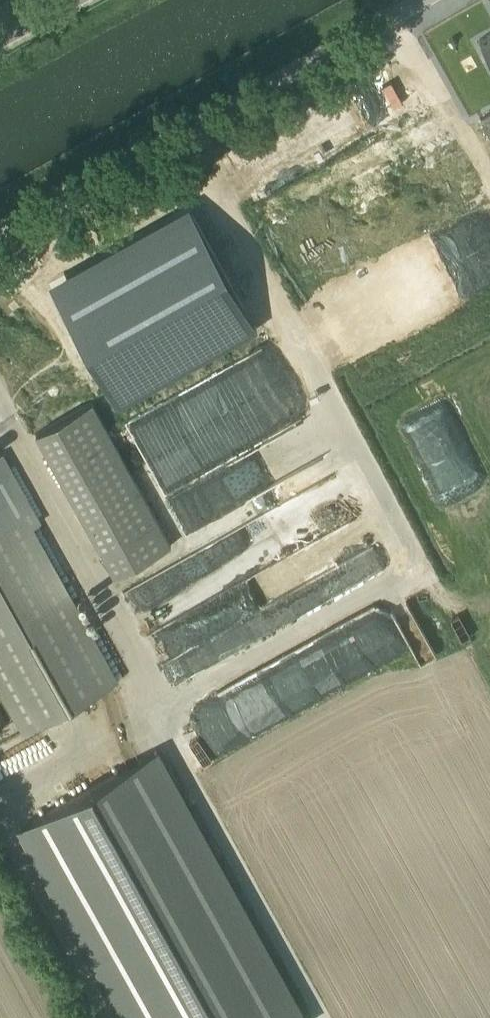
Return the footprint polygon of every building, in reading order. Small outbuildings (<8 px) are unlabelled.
[(479,42),(489,63),(489,35),(479,42)] [(479,118),(489,139),(489,112),(479,118)] [(187,209),(47,285),(114,410),(254,331),(187,209)] [(275,337),(122,414),(161,490),(165,488),(187,530),(202,522),(210,537),(336,473),(324,450),(313,456),(294,419),(312,410),(275,337)] [(169,544),(89,404),(33,435),(114,575),(169,544)] [(1,451),(0,452),(0,692),(23,733),(117,679),(64,585),(63,586),(31,529),(42,523),(1,451)] [(239,540),(126,594),(168,682),(265,635),(256,617),(241,624),(224,588),(287,558),(265,511),(232,527),(239,540)] [(200,708),(217,745),(312,702),(310,686),(319,685),(332,679),(330,663),(338,659),(340,663),(351,658),(348,634),(357,655),(355,639),(380,636),(383,665),(412,652),(417,662),(431,655),(415,619),(417,639),(409,643),(392,606),(381,607),(383,624),(375,606),(364,610),(369,622),(324,642),(325,652),(322,653),(200,708)] [(156,749),(13,828),(119,1017),(305,1017),(156,749)]
